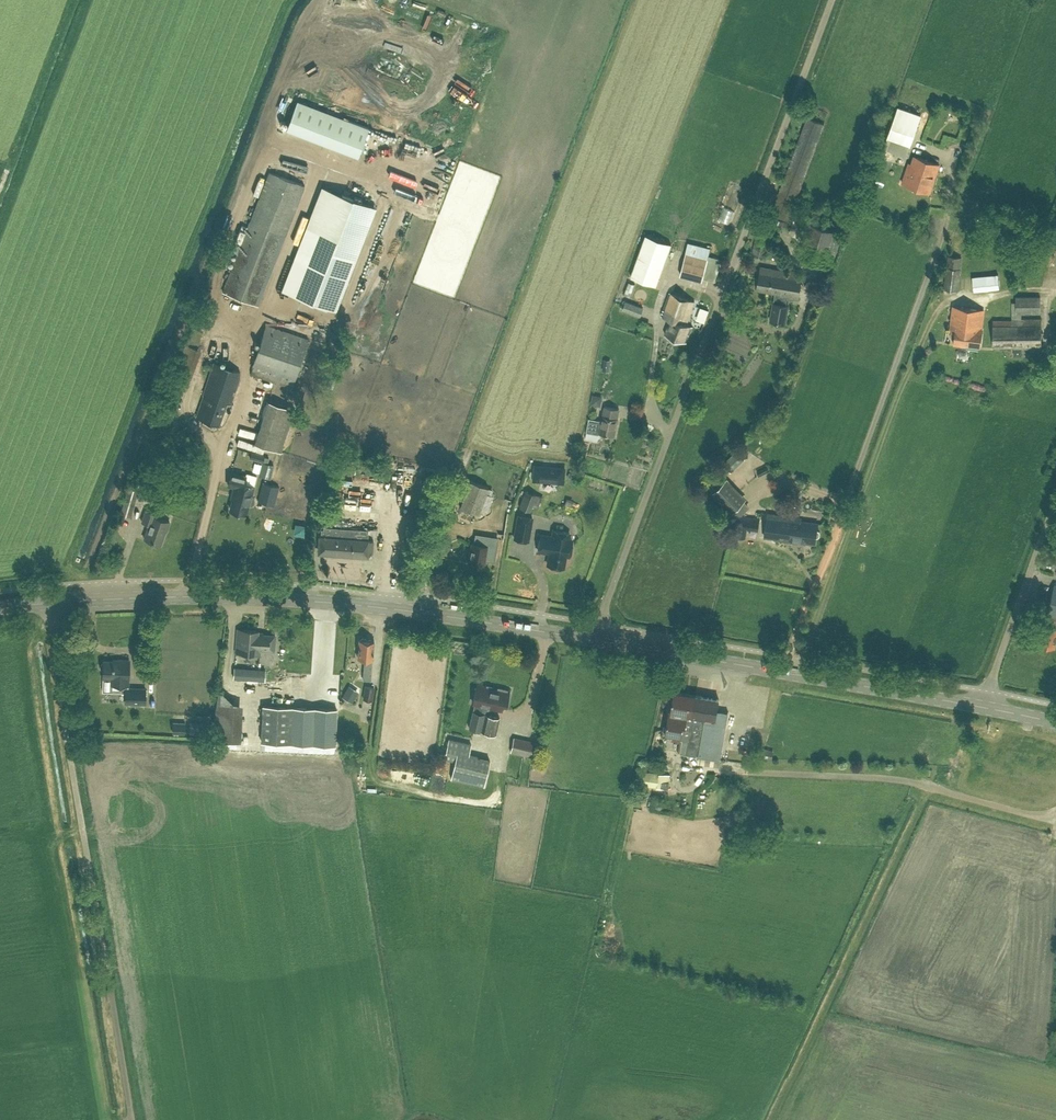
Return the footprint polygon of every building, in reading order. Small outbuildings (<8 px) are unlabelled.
[(291,99),(280,128),(354,154),(364,124),(291,99)] [(888,136),(910,144),(921,113),(898,105),(888,136)] [(786,226),(824,123),(808,117),(769,219),(786,226)] [(930,192),(939,163),(915,155),(912,164),(909,163),(902,182),(930,192)] [(258,305),(285,234),(304,184),(269,171),(223,291),(258,305)] [(336,310),(376,206),(321,186),(282,289),(336,310)] [(718,219),(730,223),(734,210),(722,206),(718,219)] [(832,264),(841,232),(808,222),(798,254),(832,264)] [(634,270),(659,279),(674,238),(649,229),(634,270)] [(702,280),(703,277),(709,254),(711,247),(688,242),(679,274),(702,280)] [(958,289),(962,253),(948,252),(943,288),(958,289)] [(715,281),(722,259),(709,254),(703,277),(715,281)] [(775,294),(785,295),(799,298),(803,271),(784,268),(784,270),(761,266),(757,289),(775,292),(775,294)] [(973,289),(1006,286),(1004,273),(972,275),(973,289)] [(686,341),(693,326),(686,323),(695,300),(670,291),(661,314),(671,318),(666,333),(686,341)] [(784,304),(785,295),(775,294),(770,319),(786,322),(789,305),(784,304)] [(1022,320),(1022,313),(1040,312),(1040,296),(1016,296),(1016,301),(1012,301),(1012,320),(993,319),(993,347),(1015,346),(1015,347),(1041,347),(1042,319),(1022,320)] [(640,314),(643,306),(626,299),(622,308),(640,314)] [(698,305),(694,318),(703,321),(707,308),(698,305)] [(980,346),(982,334),(981,334),(984,310),(953,306),(950,330),(956,331),(955,343),(980,346)] [(292,387),(295,378),(308,338),(266,324),(252,364),(253,364),(250,373),(292,387)] [(231,403),(242,371),(213,362),(203,394),(196,415),(218,423),(226,401),(231,403)] [(602,396),(593,394),(591,403),(599,405),(601,403),(602,396)] [(263,415),(289,423),(294,408),(268,400),(263,415)] [(617,418),(619,408),(605,405),(603,415),(602,420),(589,417),(587,430),(599,432),(599,431),(615,434),(618,418),(617,418)] [(731,471),(746,457),(737,449),(723,462),(731,471)] [(262,462),(264,455),(251,451),(249,458),(262,462)] [(564,482),(565,468),(534,465),(533,479),(564,482)] [(759,475),(769,470),(767,466),(757,471),(759,475)] [(251,505),(253,503),(255,499),(253,496),(251,495),(256,475),(247,472),(246,475),(231,471),(228,484),(234,486),(232,492),(234,493),(230,509),(246,513),(248,504),(251,505)] [(732,512),(747,498),(727,478),(712,492),(732,512)] [(478,513),(488,486),(470,479),(460,506),(478,513)] [(273,504),(278,485),(262,481),(257,500),(273,504)] [(131,516),(138,490),(128,487),(120,513),(131,516)] [(528,509),(528,504),(539,505),(541,493),(518,490),(515,507),(528,509)] [(564,504),(570,506),(572,500),(566,498),(564,504)] [(166,530),(170,521),(155,516),(156,513),(146,509),(142,521),(149,523),(144,538),(160,543),(165,530),(166,530)] [(779,531),(782,514),(771,512),(770,515),(768,515),(765,535),(778,537),(777,538),(782,539),(783,532),(779,531)] [(528,540),(532,517),(518,514),(514,537),(528,540)] [(783,532),(782,539),(797,541),(797,540),(815,543),(816,536),(817,536),(819,535),(820,531),(818,529),(817,529),(818,522),(800,520),(801,517),(782,514),(779,531),(783,532)] [(734,535),(745,536),(746,527),(758,529),(759,518),(740,515),(738,526),(736,525),(734,535)] [(367,538),(368,529),(322,526),(321,535),(320,535),(319,551),(367,555),(367,554),(372,554),(373,540),(368,539),(368,538),(367,538)] [(568,538),(569,532),(553,529),(552,535),(540,533),(538,550),(549,552),(547,563),(551,564),(552,565),(554,566),(555,567),(557,567),(558,566),(560,566),(563,566),(565,554),(569,555),(569,552),(571,550),(572,549),(572,547),(572,546),(572,544),(571,542),(572,539),(568,538)] [(471,542),(468,563),(484,565),(485,558),(494,560),(497,537),(476,534),(474,543),(471,542)] [(1055,583),(1049,614),(1046,613),(1044,625),(1040,643),(1055,646),(1055,641),(1055,583)] [(257,633),(258,630),(241,629),(241,631),(237,631),(235,651),(260,653),(260,649),(274,650),(275,635),(257,633)] [(366,639),(365,637),(362,637),(361,638),(359,638),(357,657),(364,658),(363,678),(371,679),(372,658),(374,639),(366,639)] [(100,664),(100,667),(101,669),(103,669),(103,677),(103,690),(111,691),(126,691),(126,687),(128,687),(128,678),(129,659),(118,658),(118,660),(103,660),(103,662),(101,663),(100,664)] [(261,679),(261,667),(230,666),(229,678),(261,679)] [(473,710),(469,727),(495,733),(499,716),(486,713),(488,706),(501,709),(503,702),(506,703),(509,689),(485,684),(485,685),(477,683),(473,702),(474,703),(473,710)] [(348,684),(341,696),(352,702),(358,691),(348,684)] [(372,700),(374,687),(366,685),(364,698),(372,700)] [(126,691),(125,702),(145,703),(145,687),(128,687),(126,687),(126,691)] [(694,704),(696,694),(675,691),(671,710),(670,710),(666,732),(673,733),(673,736),(680,738),(683,723),(686,724),(689,703),(694,704)] [(693,740),(691,754),(697,755),(721,758),(729,711),(717,709),(719,698),(696,694),(694,704),(689,703),(686,724),(683,723),(680,738),(682,739),(693,740)] [(208,738),(235,740),(238,698),(210,697),(208,738)] [(335,744),(337,708),(263,705),(261,740),(335,744)] [(185,733),(185,722),(172,721),(172,732),(185,733)] [(536,756),(539,742),(513,736),(510,751),(536,756)] [(484,785),(490,759),(468,754),(471,743),(449,738),(444,758),(455,761),(451,778),(484,785)] [(680,752),(691,754),(693,740),(682,739),(680,752)] [(985,754),(984,744),(971,745),(972,755),(985,754)] [(773,750),(764,748),(762,754),(772,756),(773,750)]
